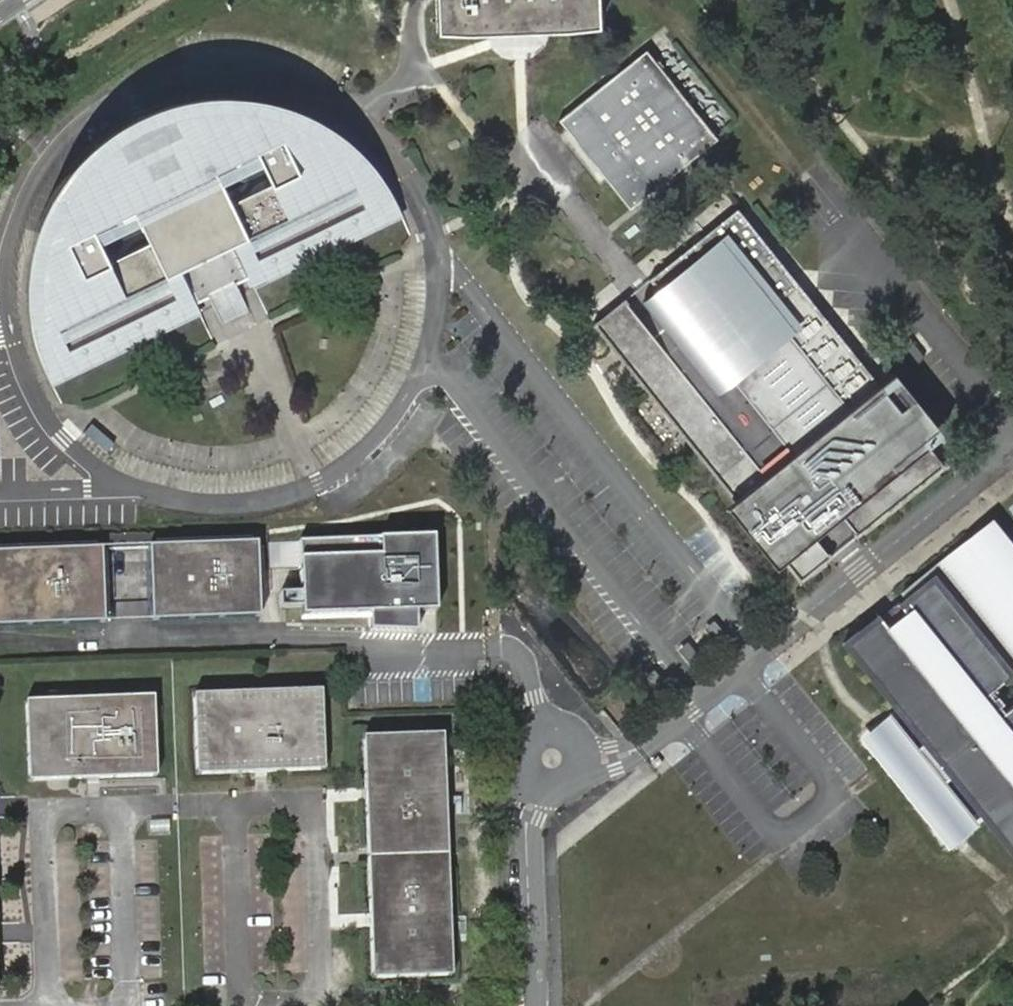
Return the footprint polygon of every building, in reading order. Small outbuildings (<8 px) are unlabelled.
[(436,4),(438,34),(468,35),(487,34),(491,32),(495,30),(499,29),(504,27),(508,26),(513,26),(520,25),(526,26),(531,26),(536,27),(540,28),(545,30),(549,32),(567,32),(599,30),(597,0),(436,0),(436,4)] [(491,32),(487,34),(520,33),(549,32),(545,30),(540,28),(536,27),(531,26),(526,26),(520,25),(513,26),(508,26),(504,27),(499,29),(495,30),(491,32)] [(646,50),(558,120),(629,209),(717,139),(646,50)] [(250,278),(398,206),(390,192),(381,177),(370,164),(360,152),(347,141),(334,130),(320,121),(313,118),(306,113),(290,106),(274,101),(258,98),(242,95),(225,94),(208,94),(192,96),(175,100),(159,104),(144,110),(129,117),(114,126),(101,136),(88,146),(77,158),(66,171),(61,178),(56,185),(51,193),(48,200),(44,208),(40,216),(37,224),(35,232),(33,241),(31,249),(30,254),(29,257),(28,266),(27,275),(27,284),(27,292),(27,301),(28,309),(28,318),(30,327),(32,335),(34,343),(37,351),(40,359),(43,367),(46,375),(195,303),(203,283),(197,270),(210,264),(222,258),(228,270),(250,278)] [(403,218),(398,206),(250,278),(254,290),(403,218)] [(742,214),(737,208),(651,277),(663,292),(650,303),(655,309),(640,321),(623,298),(592,324),(603,337),(607,334),(697,447),(694,449),(800,583),(830,558),(811,535),(839,513),(858,536),(945,466),(924,441),(882,388),(776,256),(772,259),(738,217),(742,214)] [(742,214),(738,217),(772,259),(776,256),(742,214)] [(195,303),(46,375),(53,386),(202,315),(195,303)] [(697,447),(607,334),(603,337),(617,354),(694,449),(697,447)] [(895,377),(882,388),(924,441),(938,430),(895,377)] [(990,523),(905,590),(911,597),(900,606),(908,615),(890,630),(880,617),(847,643),(900,709),(984,813),(1012,849),(1012,552),(990,523)] [(434,537),(299,541),(301,593),(280,594),(280,608),(301,608),(301,618),(369,615),(370,632),(417,633),(416,613),(436,612),(434,537)] [(257,542),(148,546),(151,622),(260,617),(257,542)] [(105,623),(101,548),(0,552),(0,627),(105,623)] [(702,660),(687,642),(678,649),(693,667),(702,660)] [(196,775),(324,771),(321,690),(193,695),(196,775)] [(22,702),(25,782),(153,777),(149,697),(22,702)] [(372,979),(452,976),(443,734),(363,737),(369,907),(372,979)] [(948,776),(923,746),(910,756),(935,788),(948,776)]
